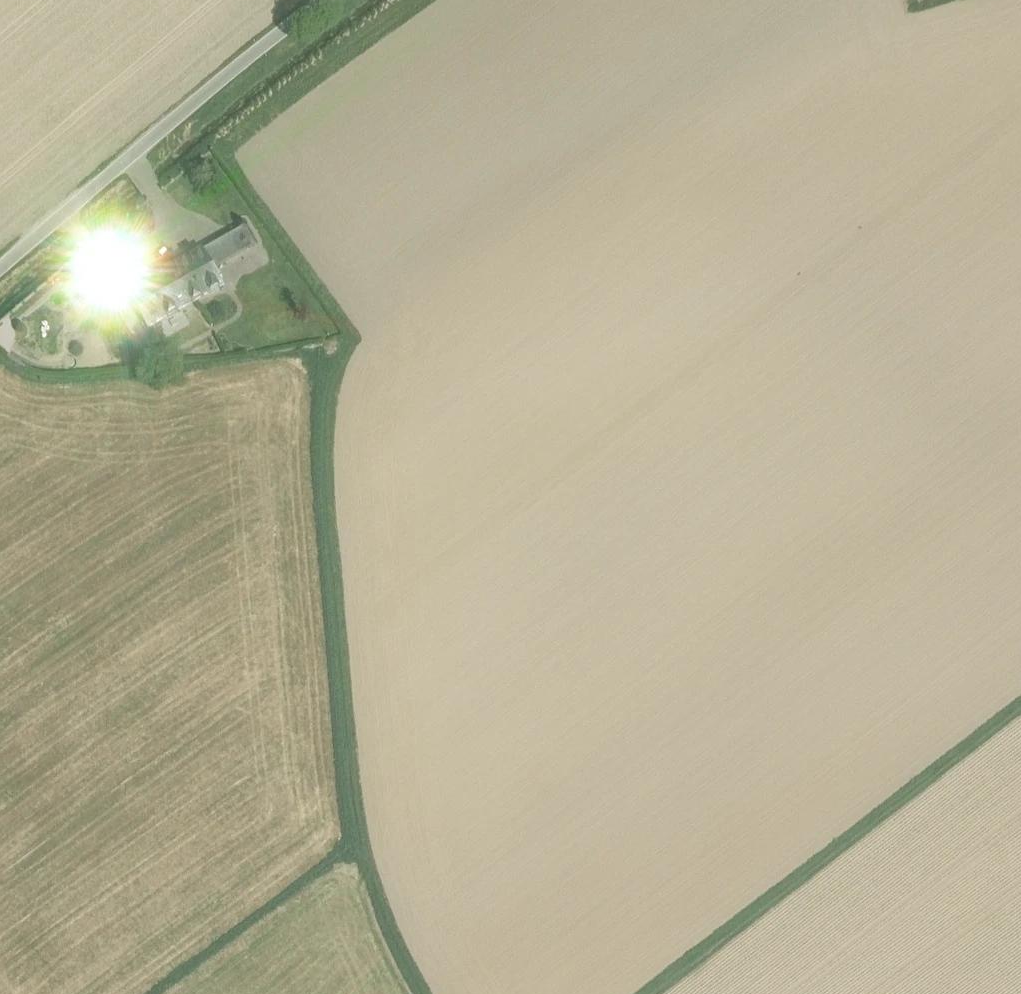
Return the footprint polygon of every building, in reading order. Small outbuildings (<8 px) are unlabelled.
[(244,227),(226,237),(237,256),(254,246),(244,227)] [(211,269),(237,256),(226,237),(201,251),(211,269)] [(155,277),(133,239),(106,254),(106,255),(92,263),(95,269),(92,271),(99,284),(103,282),(106,288),(120,280),(148,329),(222,287),(214,274),(187,289),(174,266),(155,277)] [(201,251),(174,266),(187,289),(214,274),(211,269),(201,251)]
